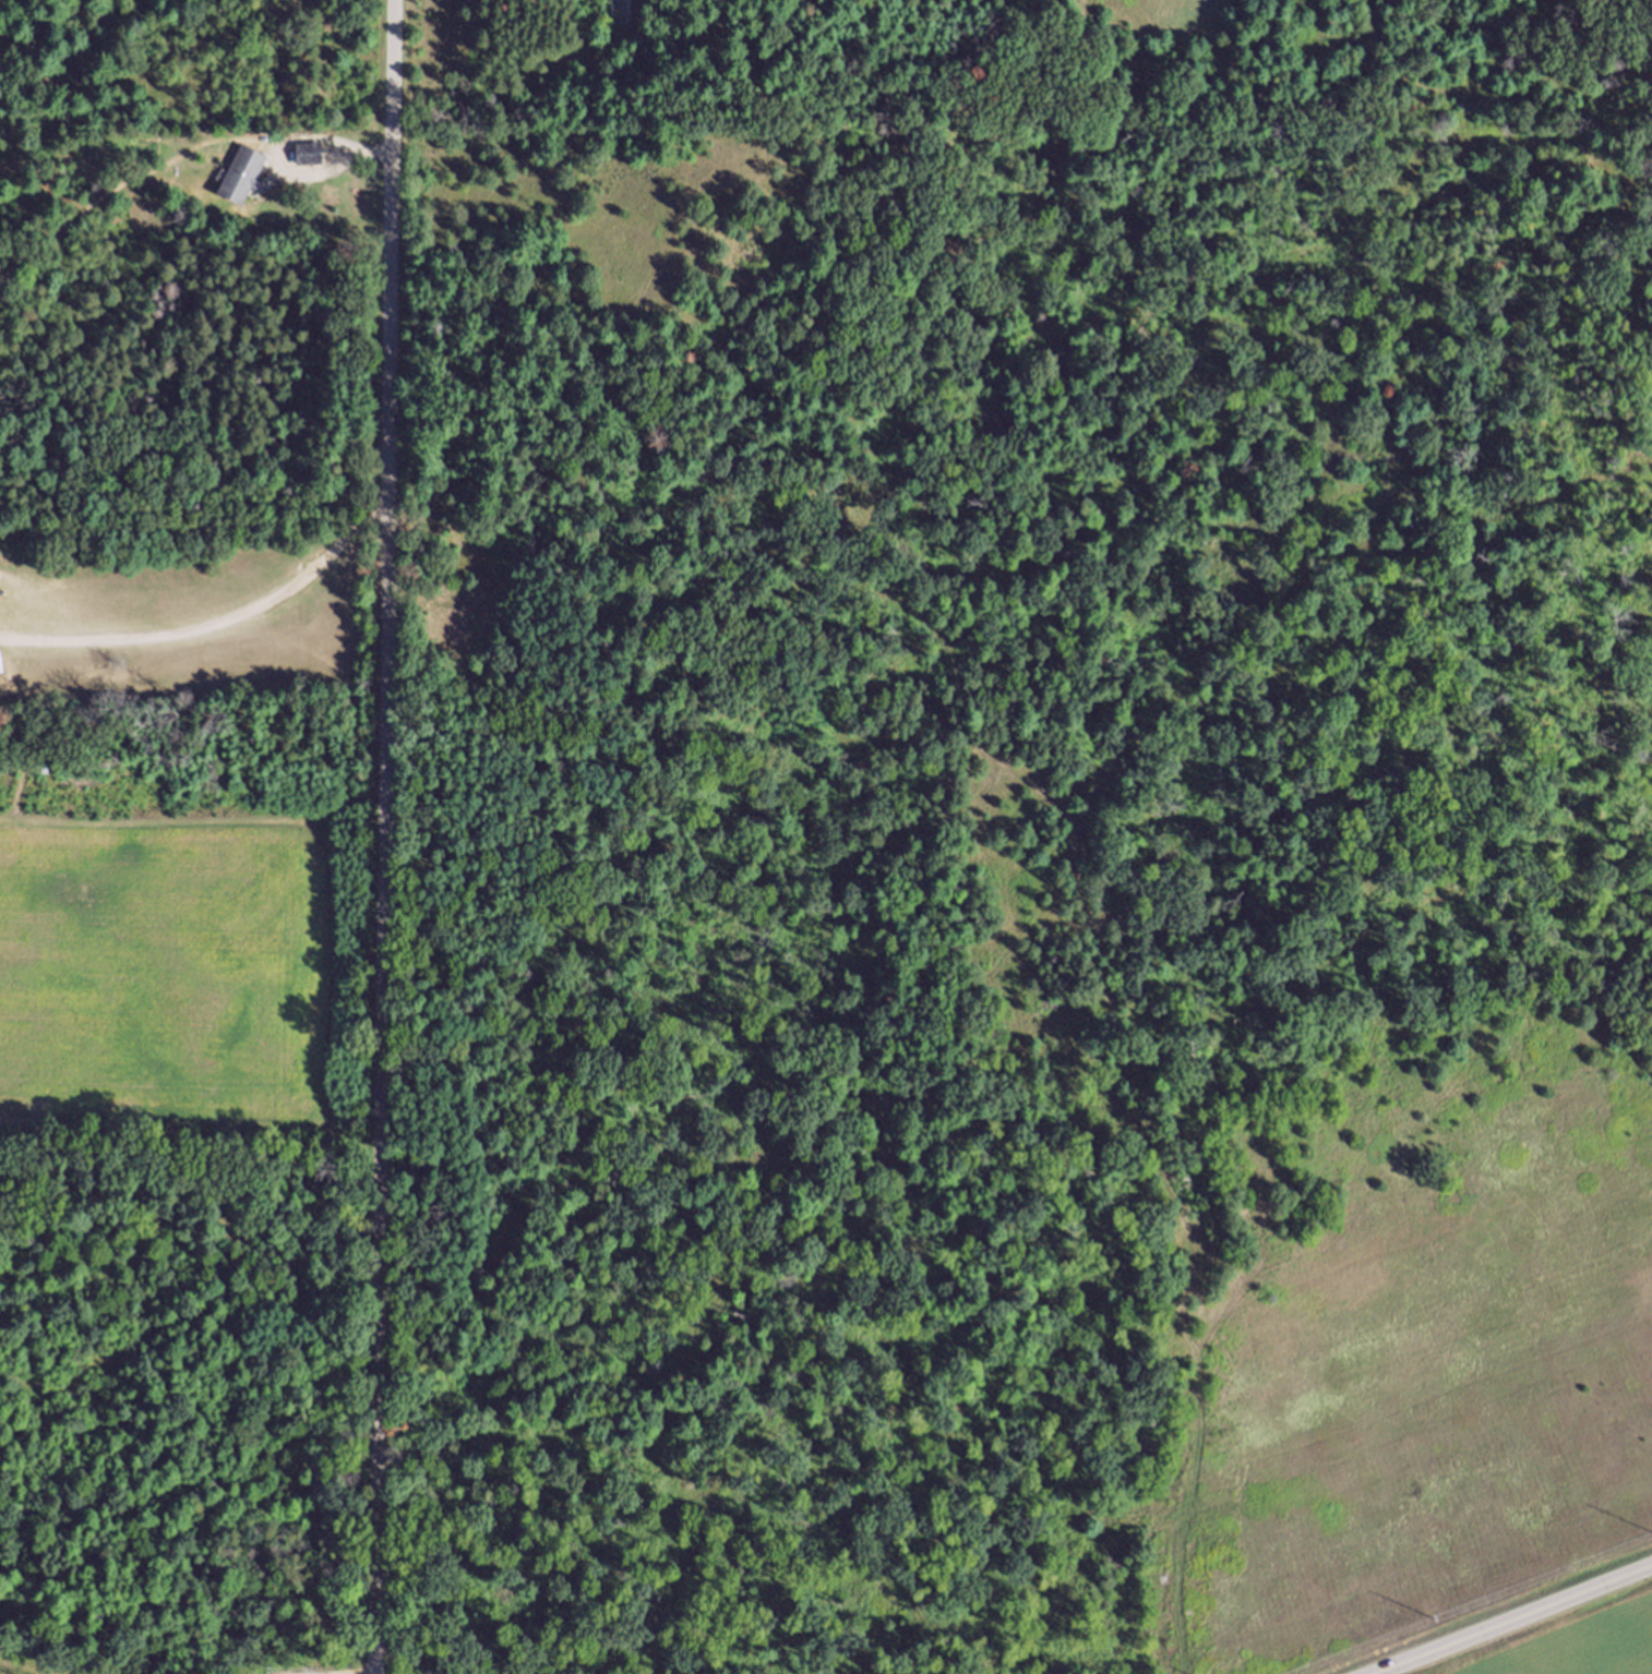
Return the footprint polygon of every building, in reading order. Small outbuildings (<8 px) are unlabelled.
[(244,217),(265,165),(236,154),(216,206),(244,217)] [(315,154),(293,154),(293,174),(315,174),(315,154)]
